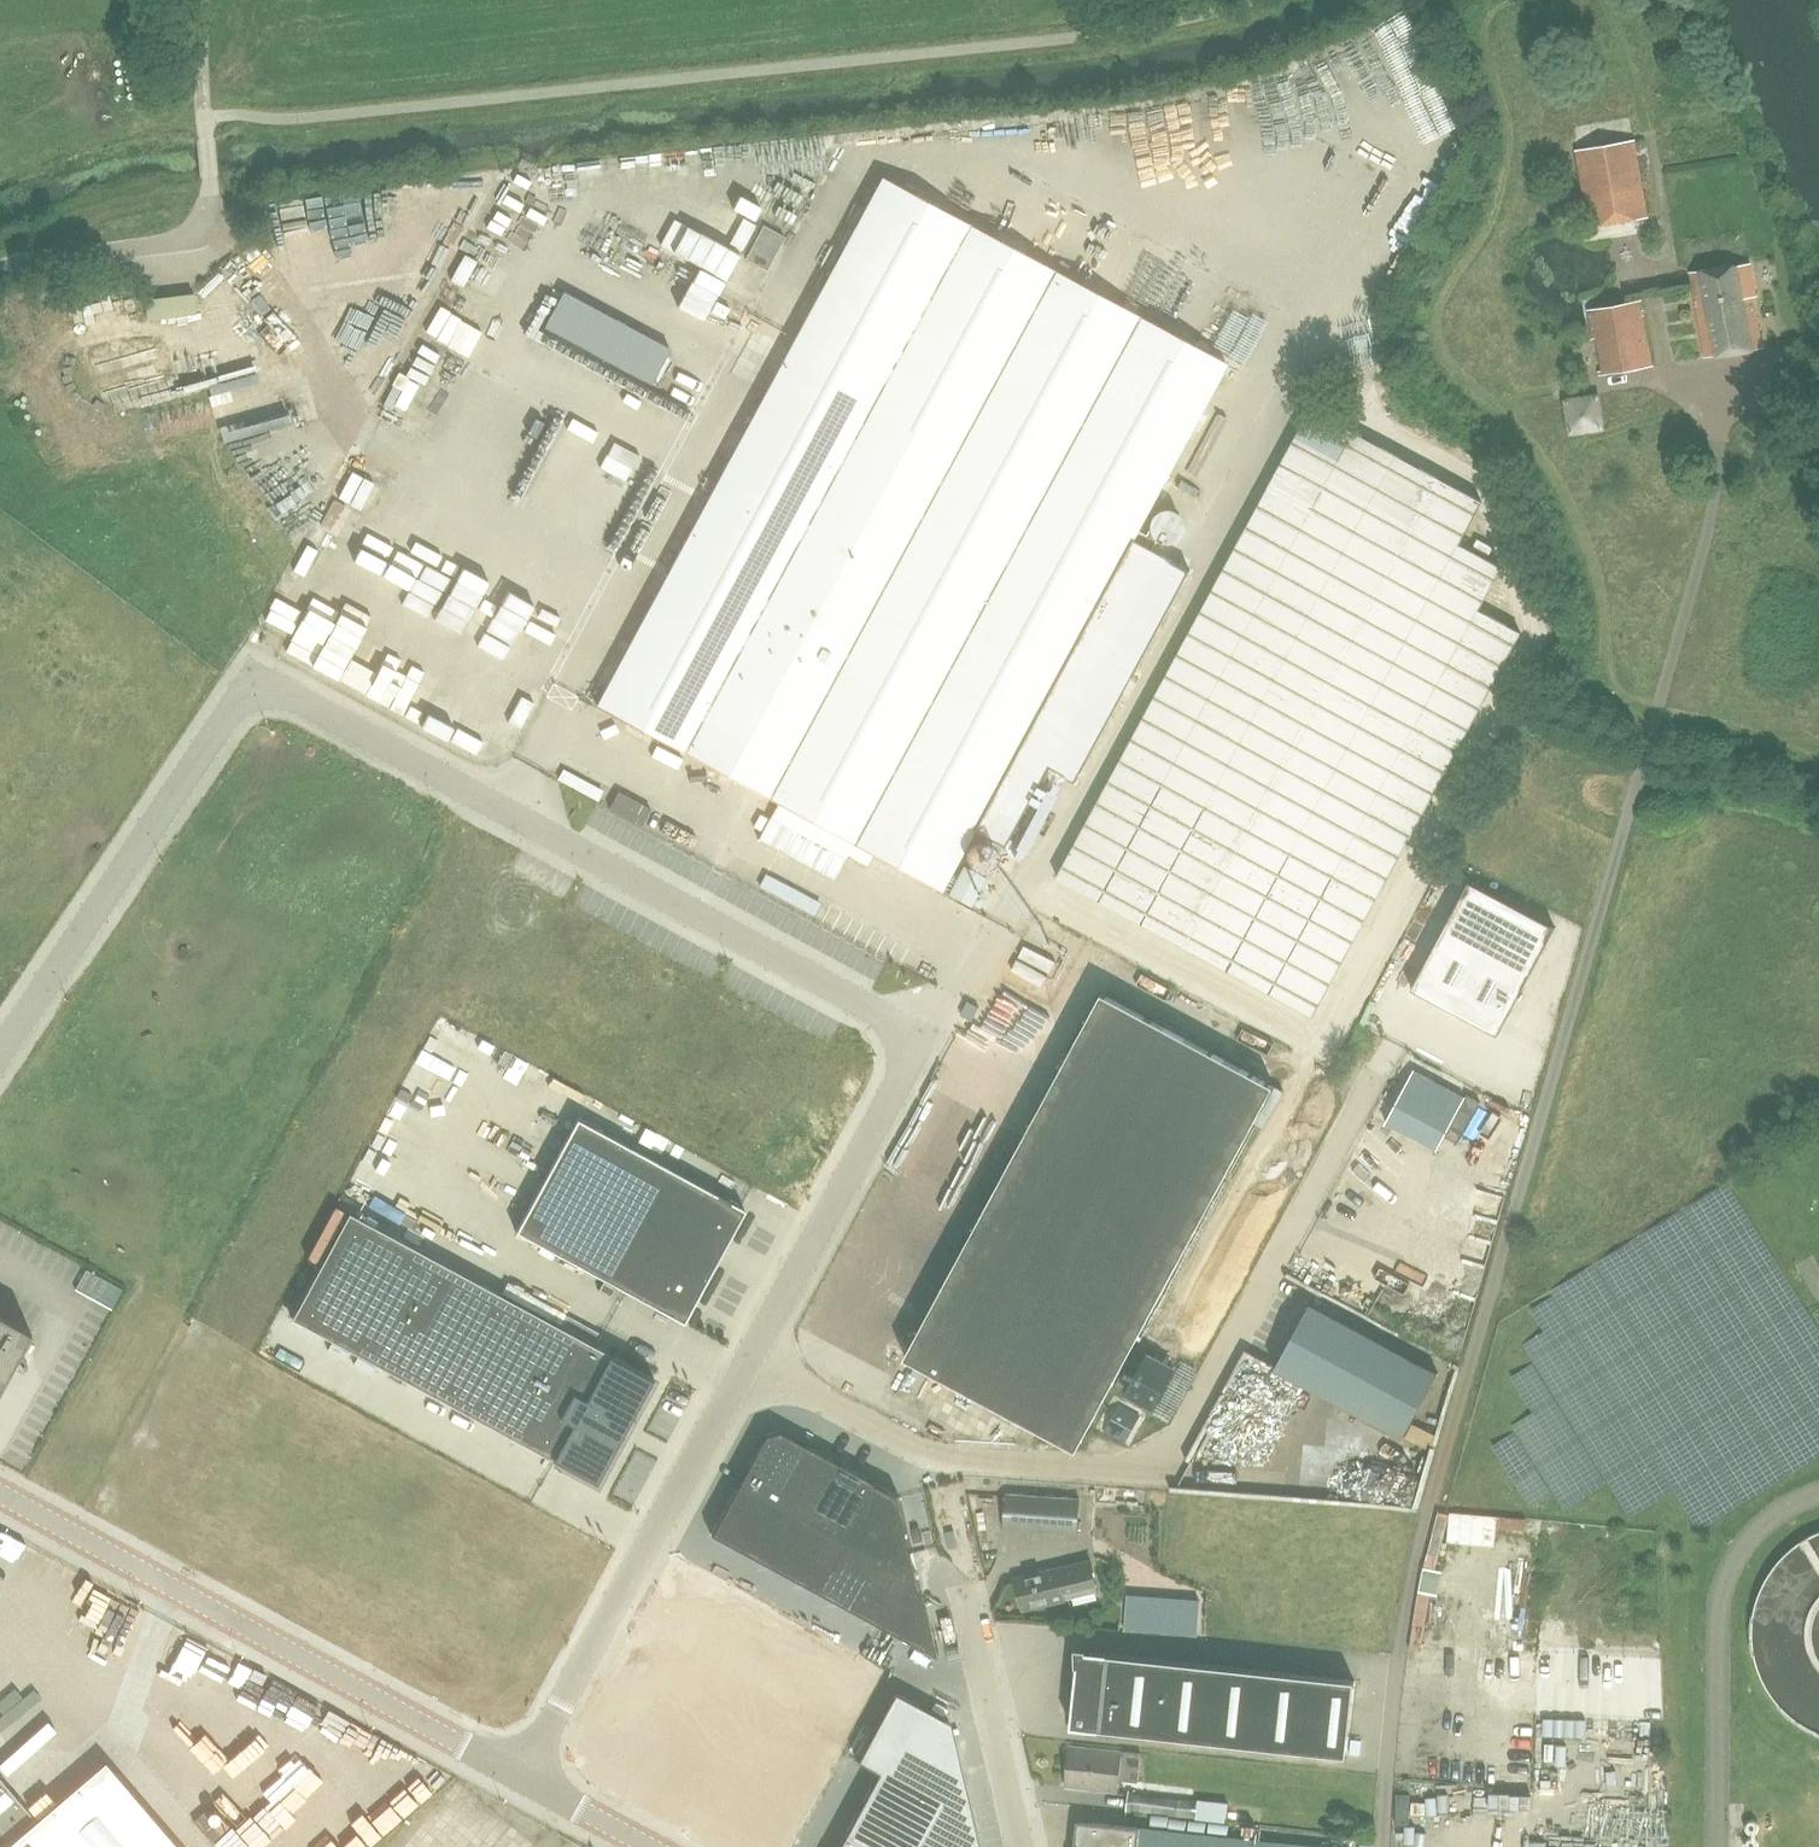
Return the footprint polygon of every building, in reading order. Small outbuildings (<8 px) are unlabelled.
[(1036,138),(1065,134),(1063,115),(1033,120),(1036,138)] [(1633,139),(1575,150),(1588,223),(1646,213),(1633,139)] [(940,889),(1226,361),(882,174),(596,703),(940,889)] [(1751,295),(1755,295),(1747,262),(1688,272),(1702,357),(1759,347),(1751,295)] [(149,311),(175,310),(174,286),(147,288),(149,311)] [(1651,365),(1640,300),(1586,309),(1598,374),(1651,365)] [(1567,388),(1568,423),(1604,421),(1602,386),(1567,388)] [(1312,1016),(1520,632),(1478,609),(1501,566),(1459,543),(1482,500),(1311,408),(1057,877),(1312,1016)] [(1149,532),(1148,528),(1145,534),(1137,530),(1129,544),(1148,554),(1156,539),(1154,538),(1152,537),(1151,535),(1149,532)] [(305,554),(315,573),(331,565),(321,546),(305,554)] [(408,592),(394,622),(481,661),(494,631),(408,592)] [(391,624),(376,653),(461,697),(477,667),(391,624)] [(642,825),(651,809),(618,791),(609,807),(642,825)] [(963,865),(947,893),(971,906),(986,877),(963,865)] [(1466,880),(1409,988),(1495,1034),(1552,926),(1466,880)] [(653,956),(660,930),(629,921),(621,947),(653,956)] [(1076,1450),(1273,1086),(1102,994),(905,1358),(1076,1450)] [(975,1023),(982,1010),(971,1005),(964,1018),(975,1023)] [(1418,1062),(1386,1122),(1437,1149),(1469,1090),(1418,1062)] [(577,1118),(515,1231),(683,1322),(745,1209),(577,1118)] [(552,1459),(596,1483),(654,1377),(609,1353),(609,1354),(349,1212),(291,1318),(552,1459)] [(1310,1304),(1275,1368),(1403,1437),(1438,1373),(1310,1304)] [(32,1331),(0,1314),(0,1389),(32,1331)] [(714,1536),(938,1657),(902,1498),(783,1433),(767,1437),(714,1536)] [(1077,1533),(1080,1497),(1007,1492),(1005,1528),(1077,1533)] [(1118,1509),(1098,1514),(1101,1527),(1120,1523),(1118,1509)] [(1088,1560),(1015,1578),(1023,1610),(1064,1600),(1062,1592),(1094,1584),(1088,1560)] [(1347,1756),(1355,1682),(1108,1655),(1108,1654),(1079,1651),(1077,1672),(1074,1671),(1073,1687),(1076,1687),(1072,1727),(1100,1730),(1100,1729),(1347,1756)] [(972,1815),(951,1722),(894,1692),(857,1761),(878,1773),(863,1801),(847,1831),(838,1846),(980,1846),(972,1815)] [(1614,1782),(1614,1793),(1647,1792),(1645,1745),(1573,1748),(1574,1783),(1614,1782)] [(1117,1793),(1121,1753),(1068,1746),(1065,1787),(1117,1793)] [(1125,1749),(1124,1767),(1139,1767),(1139,1749),(1125,1749)] [(105,1762),(36,1821),(0,1779),(0,1846),(177,1846),(105,1762)] [(1127,1810),(1195,1818),(1197,1800),(1129,1792),(1127,1810)] [(1198,1794),(1197,1812),(1228,1815),(1230,1797),(1198,1794)] [(1074,1821),(1071,1846),(1302,1846),(1074,1821)]
